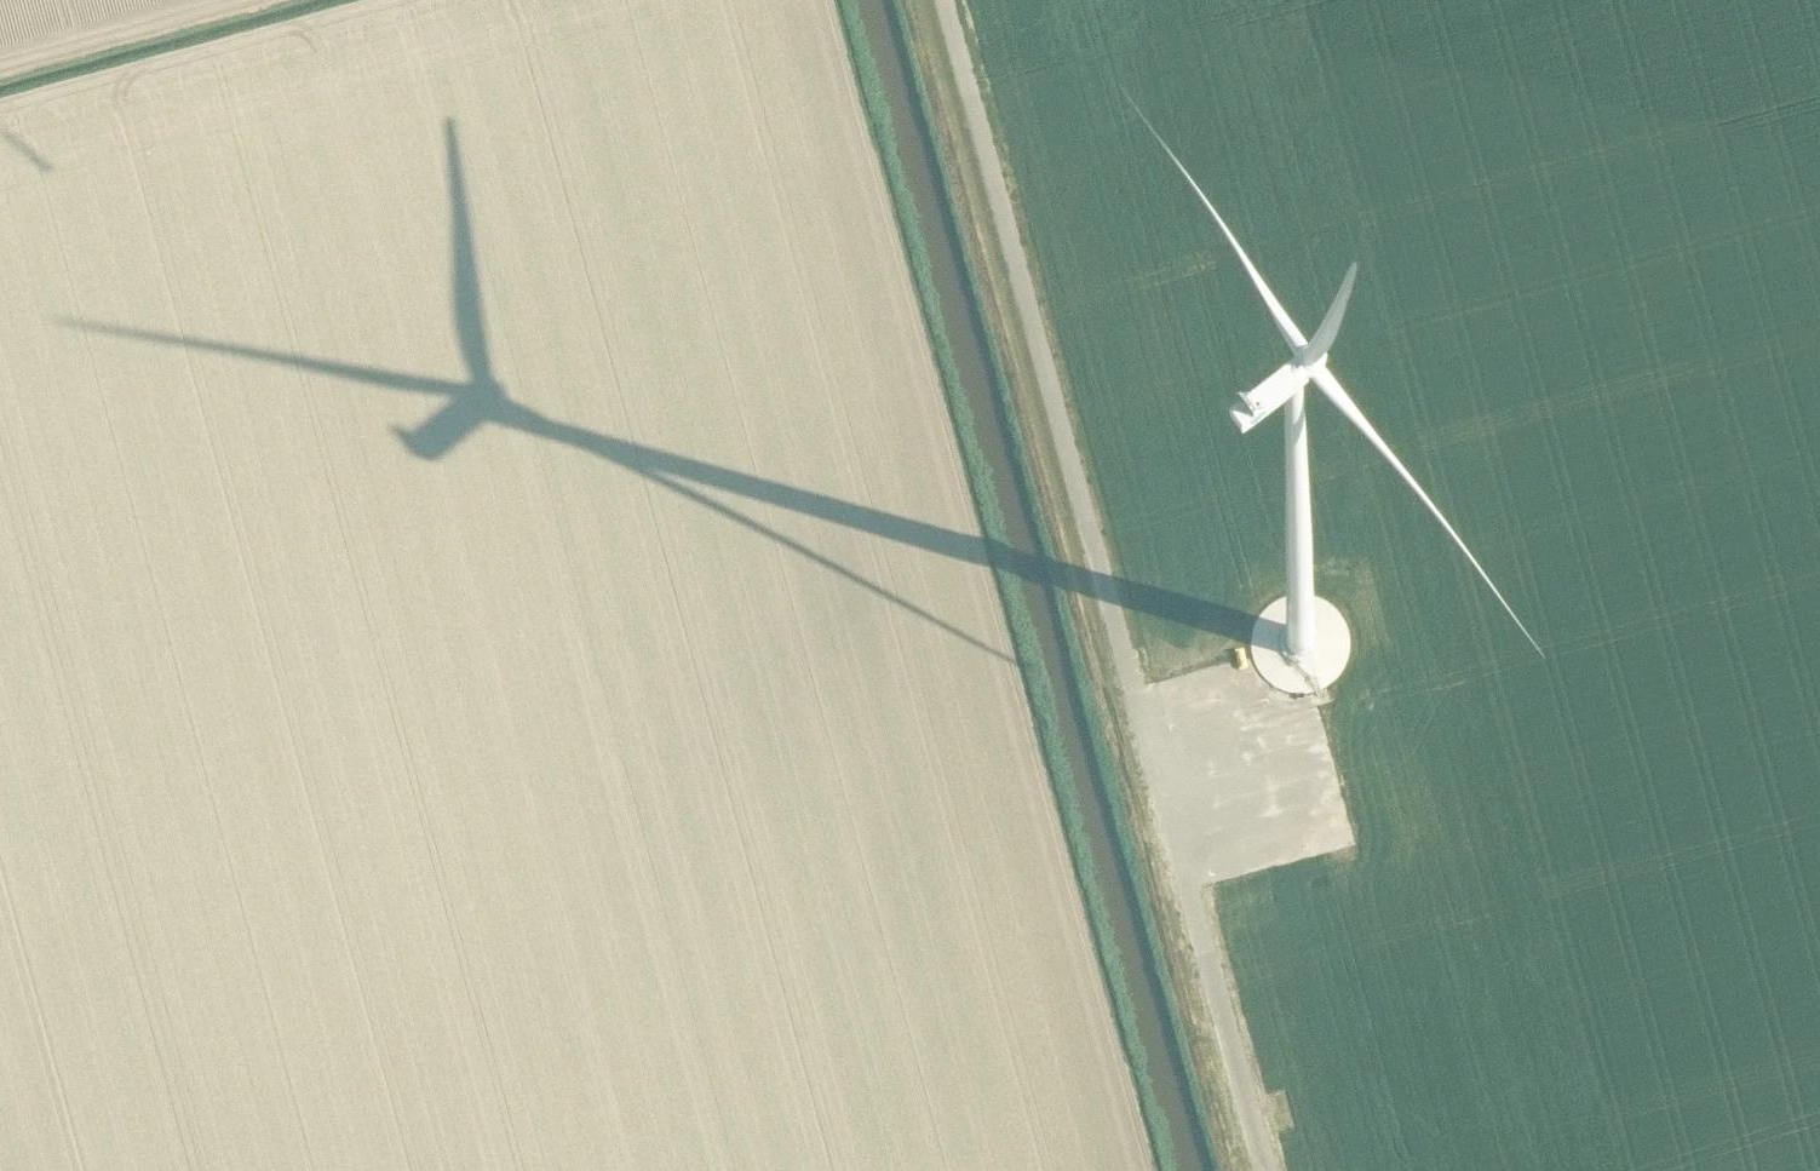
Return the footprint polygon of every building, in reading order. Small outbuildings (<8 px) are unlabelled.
[(1311,647),(1311,644),(1311,642),(1311,640),(1310,638),(1309,636),(1307,634),(1305,632),(1303,631),(1301,630),(1299,630),(1297,630),(1294,630),(1292,630),(1290,631),(1288,632),(1286,634),(1285,636),(1284,638),(1283,640),(1282,642),(1282,644),(1282,647),(1283,649),(1284,651),(1285,653),(1286,655),(1288,656),(1290,657),(1292,658),(1294,659),(1297,659),(1299,659),(1301,658),(1303,657),(1305,656),(1307,655),(1309,653),(1310,651),(1311,649),(1311,647)]
